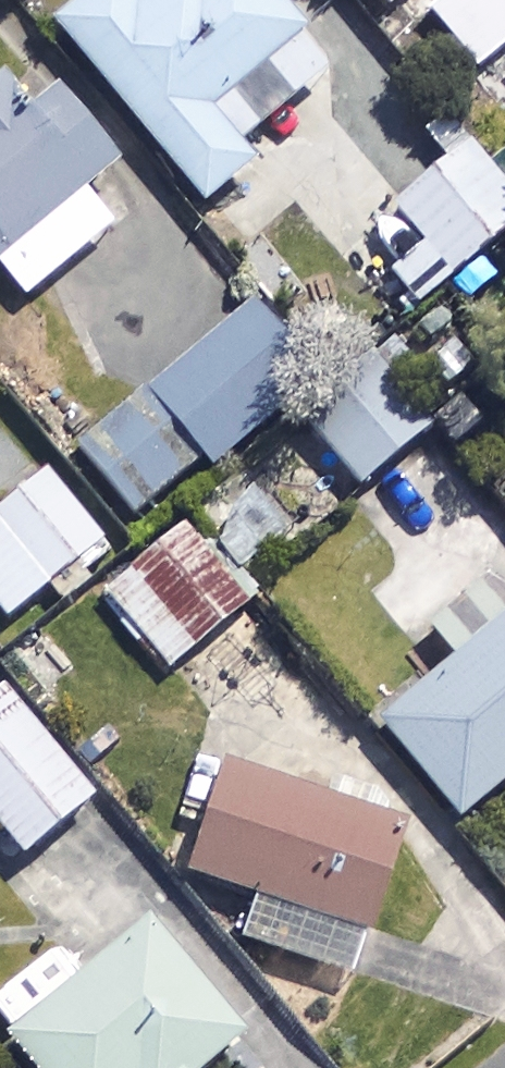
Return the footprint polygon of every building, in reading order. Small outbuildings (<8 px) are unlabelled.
[(275,0),(151,0),(143,6),(138,0),(96,0),(61,29),(209,208),(279,150),(263,131),(335,72),(275,0)] [(434,13),(480,73),(504,54),(504,0),(451,0),(434,13)] [(32,56),(0,84),(0,273),(2,271),(31,304),(118,229),(91,197),(126,165),(32,56)] [(433,301),(504,244),(504,196),(474,156),(378,231),(433,301)] [(324,383),(259,307),(86,454),(141,519),(209,461),(219,472),(324,383)] [(434,437),(384,371),(315,423),(365,489),(434,437)] [(350,503),(299,439),(248,480),(299,544),(350,503)] [(52,478),(0,520),(0,607),(13,622),(107,547),(52,478)] [(249,576),(291,545),(257,497),(214,528),(249,576)] [(268,653),(290,632),(192,523),(105,602),(172,675),(236,617),(268,653)] [(388,727),(466,822),(504,790),(504,630),(388,727)] [(0,681),(0,825),(31,862),(102,803),(0,681)] [(198,878),(256,901),(240,944),(353,988),(412,835),(240,769),(198,878)] [(153,926),(14,1040),(38,1067),(217,1067),(248,1043),(153,926)]
